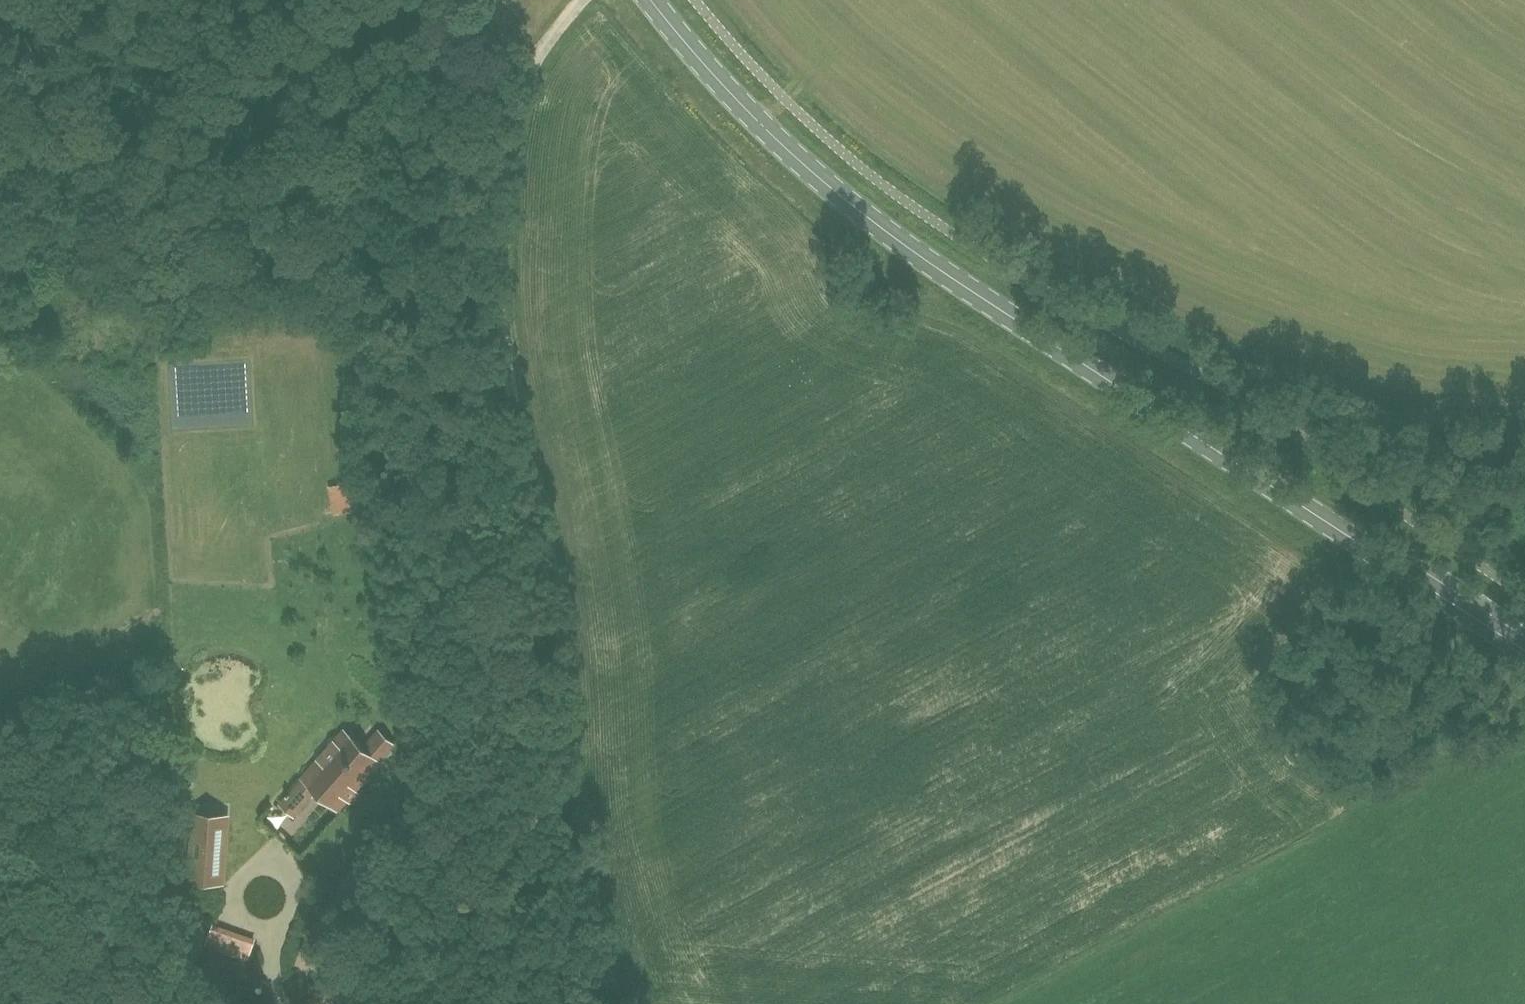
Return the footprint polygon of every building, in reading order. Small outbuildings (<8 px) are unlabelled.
[(341,514),(361,510),(354,480),(334,484),(341,514)] [(379,730),(364,748),(344,730),(303,777),(304,778),(283,801),(296,812),(316,789),(338,808),(395,744),(379,730)] [(196,816),(192,879),(220,881),(224,818),(196,816)]
